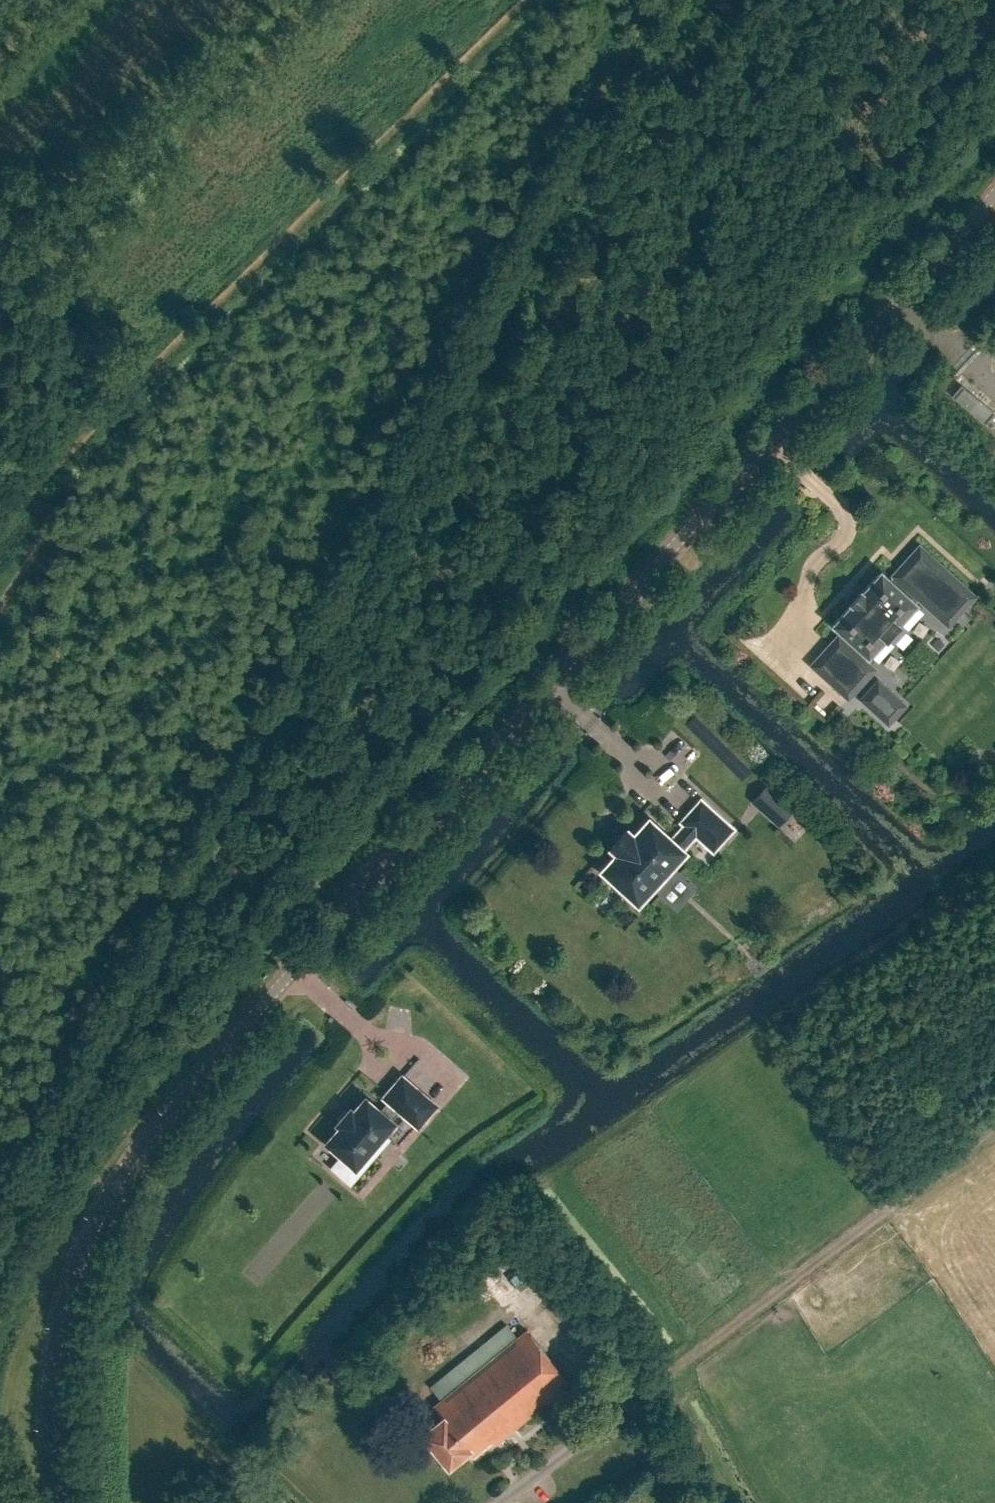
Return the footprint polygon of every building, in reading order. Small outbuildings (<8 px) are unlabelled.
[(839,635),(838,634),(810,665),(848,700),(876,669),(864,658),(867,656),(868,657),(870,656),(870,655),(886,637),(886,638),(887,636),(894,642),(905,630),(899,624),(900,623),(899,623),(916,605),(917,603),(916,602),(918,599),(949,627),(976,596),(919,545),(892,575),(893,576),(890,579),(882,572),(883,572),(881,570),(880,572),(864,590),(862,591),(861,590),(850,602),(851,603),(850,605),(834,623),(832,624),(834,626),(834,625),(842,632),(839,635)] [(882,675),(862,697),(893,725),(913,703),(882,675)] [(752,800),(780,825),(793,810),(766,785),(752,800)] [(648,819),(648,820),(633,836),(631,834),(616,851),(618,853),(603,869),(603,868),(602,870),(603,871),(604,871),(612,878),(608,882),(625,898),(629,894),(637,901),(638,902),(639,901),(653,885),(657,889),(673,872),(669,868),(683,852),(685,851),(683,849),(696,835),(712,849),(713,850),(714,849),(731,829),(732,829),(733,828),(731,827),(702,801),(701,800),(700,801),(683,820),(682,820),(681,822),(683,823),(683,822),(688,827),(675,842),(650,819),(649,818),(648,819)] [(366,1099),(366,1098),(365,1098),(364,1099),(365,1099),(353,1112),(351,1110),(351,1109),(350,1109),(350,1110),(339,1122),(338,1123),(339,1124),(339,1123),(342,1125),(330,1138),(329,1139),(330,1140),(330,1143),(331,1144),(338,1150),(338,1151),(344,1155),(334,1167),(350,1181),(372,1156),(366,1151),(366,1145),(377,1133),(382,1133),(383,1133),(384,1132),(392,1122),(392,1123),(393,1122),(392,1121),(391,1120),(400,1110),(418,1125),(435,1105),(402,1077),(385,1097),(389,1100),(379,1111),(366,1099)] [(443,1416),(423,1432),(449,1464),(471,1447),(475,1452),(492,1438),(496,1444),(571,1384),(527,1328),(517,1336),(508,1324),(431,1385),(441,1398),(433,1404),(443,1416)]
